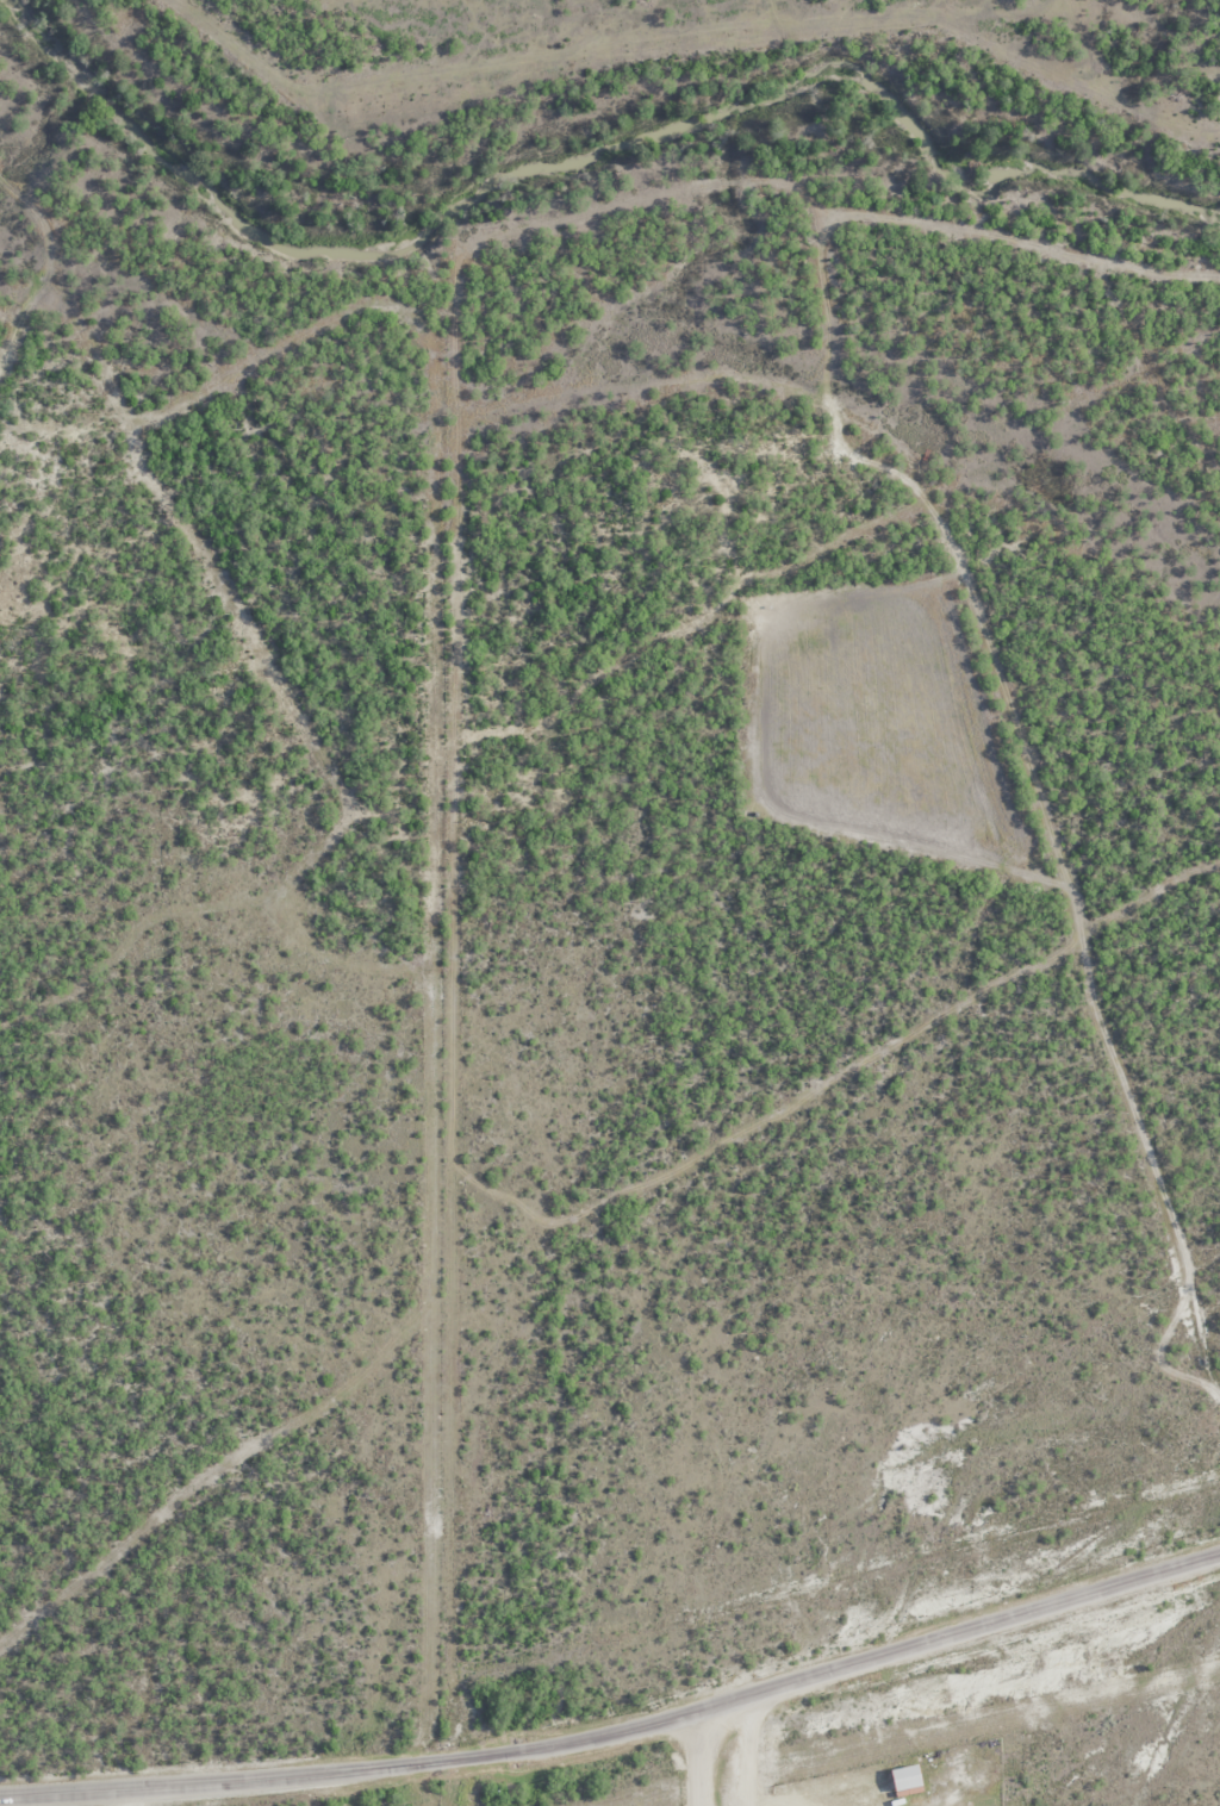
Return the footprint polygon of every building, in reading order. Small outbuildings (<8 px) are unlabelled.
[(894,1773),(928,1764),(934,1789),(900,1798),(894,1773)]
